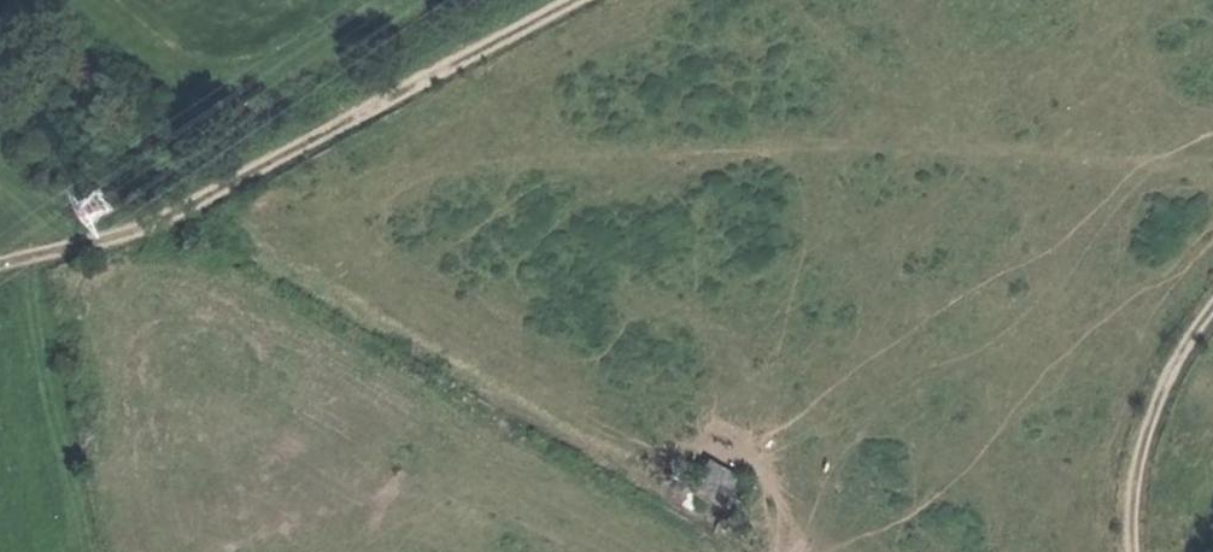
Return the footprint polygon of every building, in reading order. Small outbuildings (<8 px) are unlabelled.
[(68,202),(73,217),(98,207),(92,192),(68,202)]
